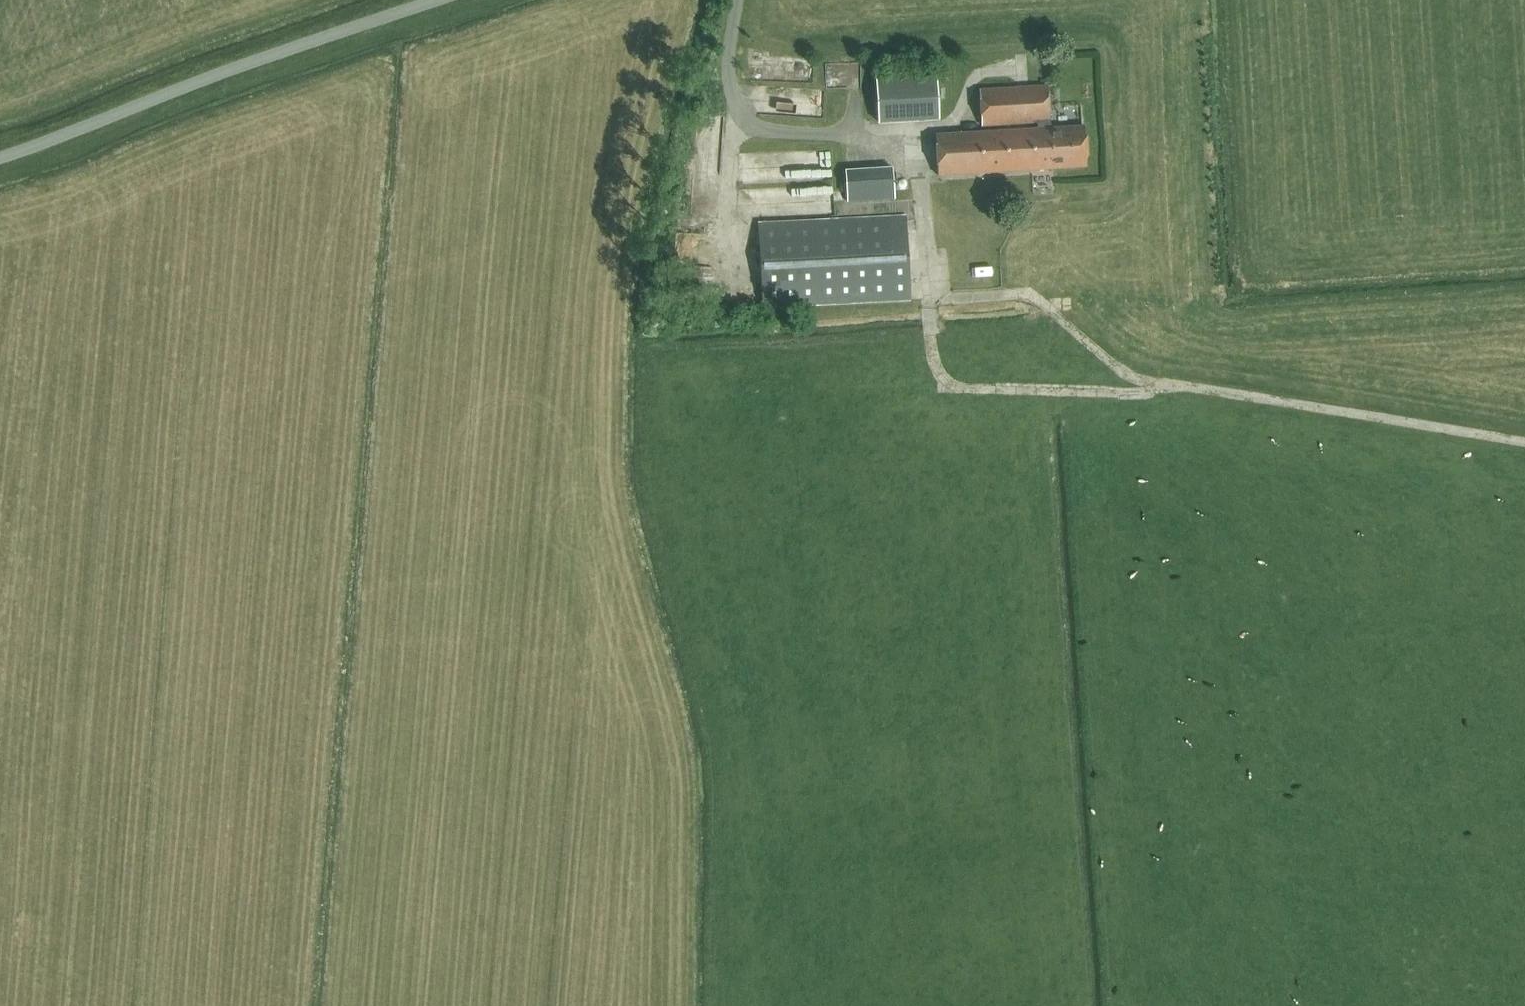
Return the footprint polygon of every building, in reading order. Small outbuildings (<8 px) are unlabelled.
[(937,79),(875,83),(877,123),(939,120),(937,79)] [(792,111),(819,111),(819,85),(750,84),(750,109),(775,109),(775,97),(793,98),(792,111)] [(934,135),(937,176),(1085,168),(1083,127),(1050,129),(1049,119),(1047,87),(979,91),(981,127),(1036,124),(1036,130),(934,135)] [(827,145),(766,148),(768,178),(828,175),(827,145)] [(892,169),(844,172),(846,202),(894,199),(892,169)] [(763,211),(829,212),(830,186),(764,185),(763,211)] [(762,307),(909,300),(905,218),(758,225),(762,307)]
